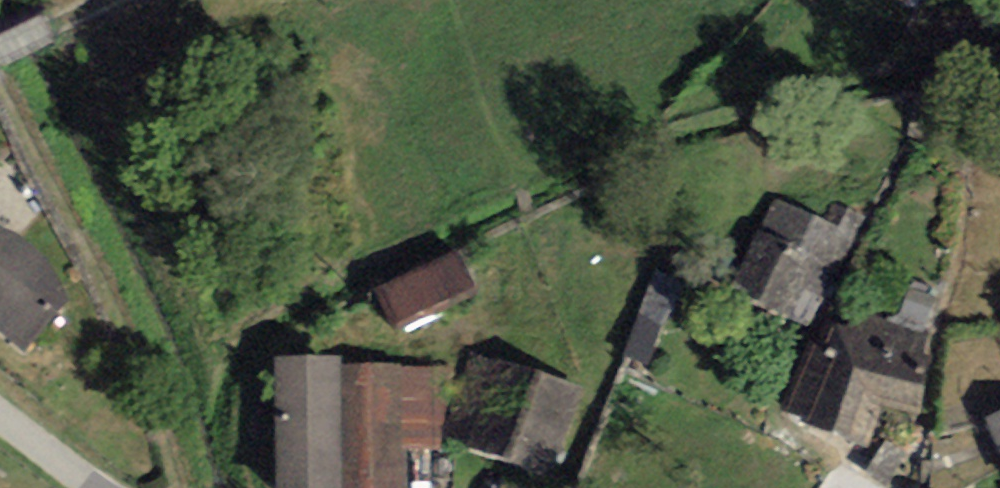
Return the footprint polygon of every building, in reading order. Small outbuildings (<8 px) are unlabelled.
[(822,230),(778,209),(739,291),(786,314),(796,293),(821,305),(861,221),(833,208),(822,230)] [(29,358),(67,314),(52,278),(32,259),(9,242),(0,240),(0,334),(29,358)] [(457,258),(377,296),(396,334),(475,296),(457,258)] [(830,334),(797,410),(866,440),(882,403),(909,415),(928,373),(913,366),(925,339),(862,312),(849,342),(830,334)] [(575,394),(471,357),(443,439),(546,476),(575,394)] [(279,369),(282,487),(404,487),(405,444),(437,444),(451,369),(279,369)] [(999,448),(999,409),(986,415),(999,448)]
